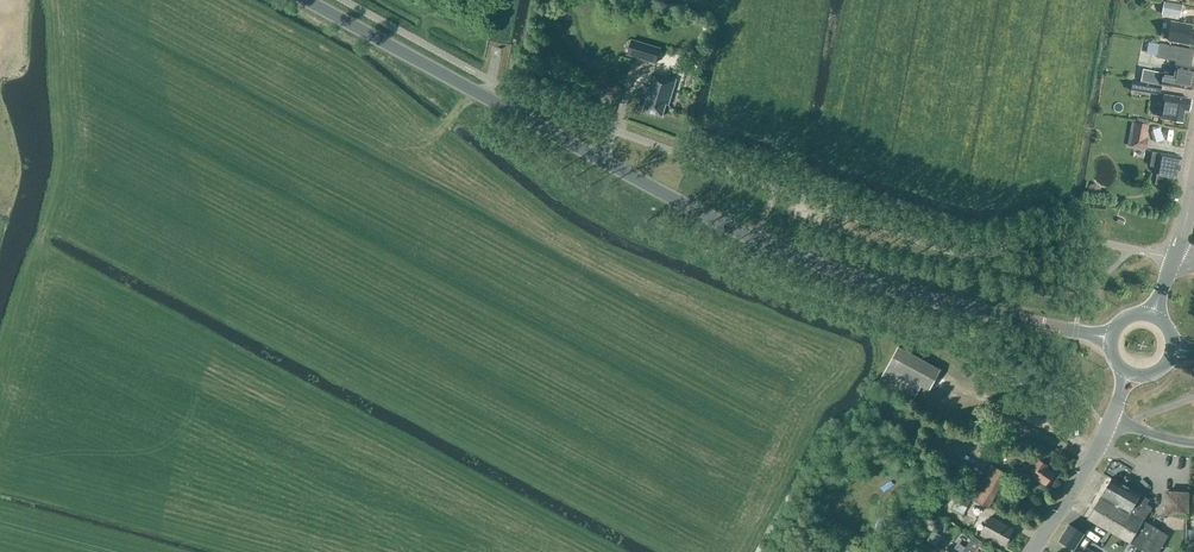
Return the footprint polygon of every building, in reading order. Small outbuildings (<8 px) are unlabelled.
[(1183,5),(1180,4),(1164,1),(1162,13),(1181,17),(1183,5)] [(1192,32),(1189,31),(1190,24),(1171,21),(1170,30),(1174,31),(1172,41),(1190,44),(1190,43),(1193,44),(1193,33),(1192,32)] [(640,55),(639,59),(656,64),(661,48),(636,41),(632,53),(640,55)] [(1179,61),(1178,66),(1190,67),(1193,50),(1160,43),(1157,57),(1179,61)] [(1190,67),(1178,66),(1175,65),(1173,75),(1143,69),(1141,81),(1171,87),(1172,86),(1192,90),(1193,80),(1193,68),(1190,67)] [(643,112),(663,118),(666,105),(669,106),(677,80),(652,73),(649,84),(650,84),(649,89),(647,88),(644,98),(647,99),(643,112)] [(1164,87),(1134,82),(1133,90),(1162,96),(1164,87)] [(1187,110),(1189,108),(1191,101),(1189,99),(1166,95),(1163,119),(1170,120),(1182,122),(1184,110),(1187,110)] [(1147,136),(1149,124),(1142,123),(1136,122),(1131,146),(1147,148),(1149,139),(1145,138),(1146,136),(1147,136)] [(1153,129),(1157,142),(1165,140),(1161,126),(1153,129)] [(1178,178),(1182,157),(1160,153),(1153,152),(1150,166),(1158,167),(1156,174),(1158,175),(1156,183),(1166,185),(1168,177),(1178,178)] [(1101,188),(1096,183),(1089,185),(1088,192),(1093,196),(1100,194),(1101,188)] [(929,391),(940,370),(898,347),(879,382),(913,400),(921,386),(929,391)] [(852,470),(857,459),(851,457),(846,467),(852,470)] [(1049,484),(1051,480),(1051,479),(1054,473),(1046,467),(1047,465),(1038,459),(1028,474),(1046,486),(1047,484),(1049,484)] [(988,508),(1007,474),(991,465),(972,499),(988,508)] [(976,488),(983,475),(973,469),(965,482),(976,488)] [(1111,478),(1101,495),(1087,519),(1145,551),(1158,551),(1168,536),(1159,531),(1160,530),(1143,521),(1149,511),(1145,508),(1149,500),(1140,495),(1140,494),(1126,486),(1127,483),(1124,481),(1122,484),(1111,478)] [(1187,515),(1188,493),(1166,492),(1165,514),(1187,515)] [(967,507),(971,500),(959,494),(956,501),(967,507)] [(1005,545),(1013,529),(990,517),(981,535),(988,539),(989,537),(1005,545)] [(1085,547),(1089,540),(1082,536),(1084,534),(1069,524),(1059,540),(1073,549),(1071,551),(1093,551),(1085,547)] [(937,547),(943,536),(933,531),(927,541),(934,545),(937,547)] [(987,551),(979,547),(983,542),(973,536),(962,551),(987,551)] [(934,545),(927,541),(922,549),(926,551),(929,551),(934,545)]
